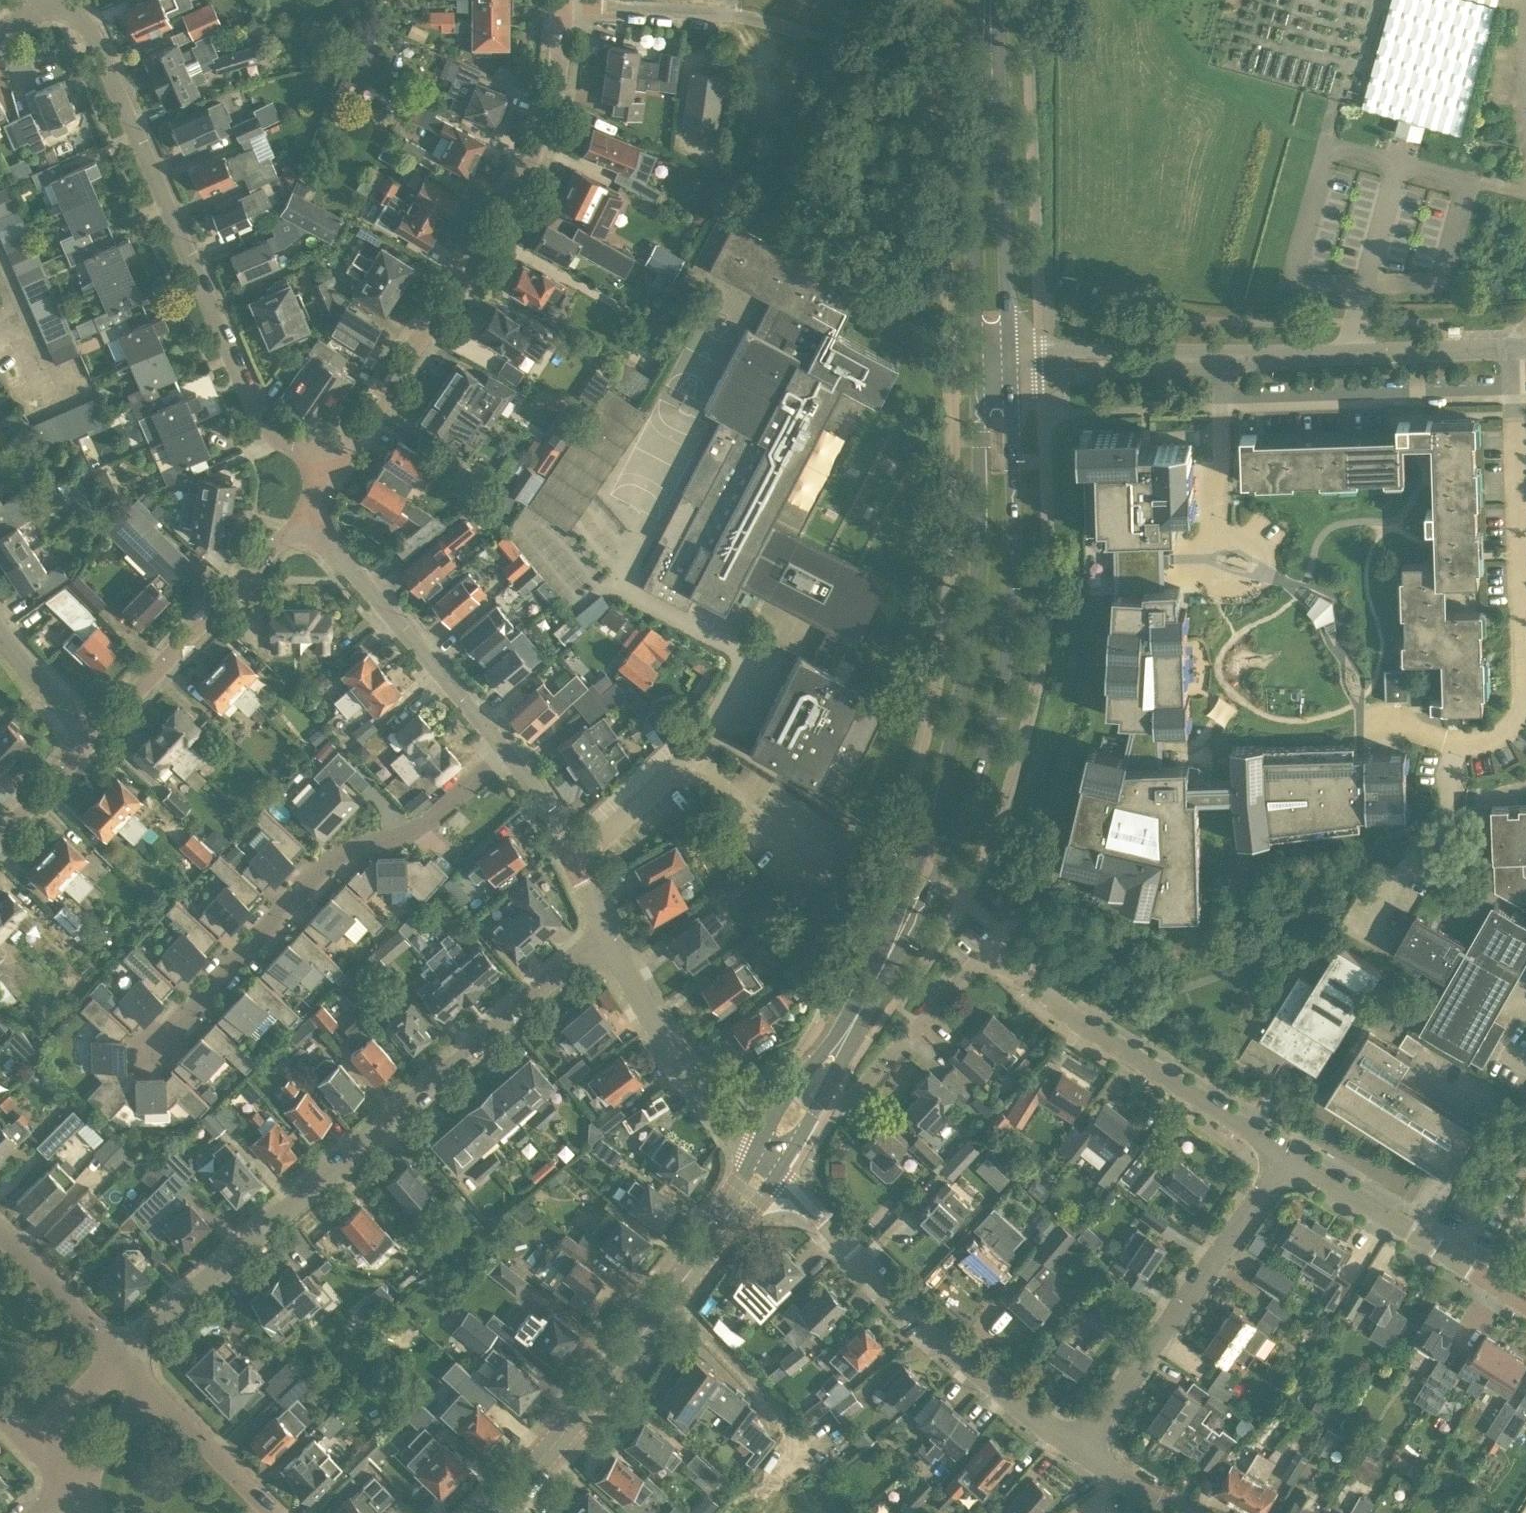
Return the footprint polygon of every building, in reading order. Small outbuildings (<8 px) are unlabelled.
[(176,0),(147,0),(124,10),(131,27),(128,28),(133,40),(136,38),(137,39),(170,25),(164,11),(178,5),(176,0)] [(467,21),(508,21),(508,12),(511,12),(511,0),(468,0),(467,17),(467,21)] [(1498,0),(1390,0),(1366,106),(1403,115),(1399,131),(1425,137),(1428,124),(1468,133),(1498,0)] [(211,1),(182,14),(188,28),(217,15),(211,1)] [(431,21),(441,21),(453,21),(453,11),(441,11),(431,11),(431,21)] [(223,28),(217,15),(188,28),(194,41),(223,28)] [(506,46),(508,46),(508,21),(441,21),(441,30),(453,30),(470,30),(470,47),(472,47),(472,53),(506,53),(506,46)] [(194,43),(179,49),(176,42),(144,56),(155,81),(214,56),(217,54),(208,35),(194,41),(194,43)] [(214,57),(214,56),(155,81),(165,107),(198,92),(194,82),(205,78),(202,71),(215,66),(217,72),(257,59),(253,45),(214,57)] [(361,67),(368,54),(354,46),(347,60),(361,67)] [(607,46),(604,71),(659,80),(676,83),(680,53),(659,51),(658,62),(640,59),(641,51),(607,46)] [(320,65),(336,62),(333,50),(318,54),(320,65)] [(453,78),(448,93),(454,95),(448,109),(462,115),(493,127),(506,93),(475,82),(479,72),(460,63),(454,78),(453,78)] [(507,80),(510,66),(496,63),(493,78),(507,80)] [(645,88),(658,89),(659,80),(604,71),(600,97),(612,99),(609,114),(641,118),(644,100),(629,98),(630,89),(643,91),(643,90),(645,90),(645,88)] [(713,128),(720,76),(689,72),(683,124),(713,128)] [(69,92),(65,80),(62,82),(61,81),(35,91),(49,124),(75,113),(66,93),(69,92)] [(343,105),(330,98),(326,105),(339,112),(343,105)] [(0,101),(0,122),(8,117),(4,110),(5,109),(0,101)] [(253,110),(255,115),(232,125),(238,139),(261,130),(259,127),(280,118),(273,101),(253,110)] [(226,117),(220,103),(207,109),(207,108),(172,124),(184,150),(217,135),(216,134),(228,129),(223,118),(226,117)] [(426,126),(426,128),(448,140),(437,160),(467,176),(485,142),(433,115),(435,112),(424,106),(422,110),(414,106),(409,116),(418,120),(417,121),(426,126)] [(30,111),(18,117),(28,140),(34,155),(40,169),(56,162),(59,161),(52,146),(43,150),(42,147),(45,146),(30,111)] [(18,117),(3,123),(13,146),(28,140),(18,117)] [(657,202),(663,191),(629,173),(638,149),(623,143),(624,142),(593,129),(584,153),(602,160),(601,162),(618,168),(613,179),(657,202)] [(405,138),(398,152),(418,162),(425,148),(405,138)] [(234,180),(233,179),(243,174),(249,189),(268,180),(278,176),(269,157),(259,161),(253,147),(231,157),(225,159),(223,156),(193,170),(203,193),(234,180)] [(40,169),(33,172),(38,183),(51,178),(61,200),(64,206),(95,192),(88,176),(99,171),(94,159),(61,173),(56,162),(40,169)] [(399,182),(369,165),(363,175),(378,184),(393,192),(399,182)] [(574,170),(559,201),(581,212),(578,220),(604,233),(622,197),(616,194),(617,191),(574,170)] [(410,192),(405,200),(440,220),(455,194),(425,176),(415,194),(410,192)] [(303,195),(310,184),(300,179),(294,190),(303,195)] [(268,180),(249,189),(250,191),(238,196),(240,200),(212,213),(222,234),(251,221),(248,215),(271,204),(270,202),(277,200),(268,180)] [(391,195),(393,192),(378,184),(372,194),(387,203),(391,195)] [(11,196),(6,185),(0,188),(0,200),(11,196)] [(272,250),(281,246),(305,228),(330,241),(331,240),(335,242),(338,235),(334,233),(339,224),(343,226),(346,221),(342,219),(343,217),(293,191),(280,215),(286,218),(270,224),(275,234),(267,237),(267,238),(272,250)] [(76,233),(63,239),(67,250),(90,239),(86,229),(107,220),(95,192),(64,206),(67,213),(76,233)] [(16,207),(11,196),(0,200),(0,214),(16,207)] [(425,246),(440,220),(405,200),(398,213),(402,216),(394,228),(425,246)] [(0,214),(0,228),(21,219),(16,207),(0,214)] [(703,409),(721,418),(681,494),(688,498),(642,586),(681,607),(682,605),(676,602),(682,589),(697,597),(723,610),(738,582),(827,628),(810,661),(831,672),(848,639),(853,642),(886,579),(765,516),(834,381),(876,403),(895,367),(894,366),(893,368),(842,342),(845,337),(835,332),(858,287),(856,286),(857,284),(850,281),(849,282),(719,215),(691,268),(692,268),(696,261),(770,300),(754,332),(745,327),(703,409)] [(0,228),(0,240),(1,241),(26,230),(21,219),(0,228)] [(576,253),(578,249),(606,264),(624,275),(635,257),(578,225),(571,236),(546,222),(534,244),(566,262),(573,251),(576,253)] [(26,230),(1,241),(6,252),(31,241),(26,230)] [(382,236),(371,230),(366,240),(377,246),(382,236)] [(95,277),(83,284),(86,289),(129,270),(122,254),(133,249),(128,237),(96,251),(90,239),(67,250),(72,262),(86,256),(95,277)] [(278,263),(272,250),(267,238),(230,254),(241,280),(278,264),(278,263)] [(31,241),(6,252),(10,264),(35,252),(31,241)] [(656,243),(644,263),(673,278),(684,258),(656,243)] [(358,251),(353,260),(398,288),(412,266),(381,247),(373,260),(358,251)] [(35,252),(10,264),(15,274),(40,262),(35,252)] [(384,311),(398,288),(353,260),(347,270),(361,278),(353,292),(384,311)] [(40,262),(15,274),(20,285),(45,274),(40,262)] [(553,301),(558,303),(566,291),(551,282),(553,279),(542,272),(540,275),(523,264),(508,287),(546,312),(553,301)] [(101,290),(109,310),(74,325),(79,337),(99,328),(125,317),(133,313),(128,302),(140,297),(129,270),(86,289),(88,294),(101,290)] [(659,272),(653,283),(665,290),(672,279),(659,272)] [(25,296),(50,285),(45,274),(20,285),(25,296)] [(332,291),(326,278),(310,284),(316,298),(332,291)] [(266,293),(250,300),(260,322),(302,304),(297,292),(293,294),(289,283),(286,284),(284,281),(279,281),(271,284),(268,288),(264,290),(266,293)] [(30,307),(55,296),(50,285),(25,296),(30,307)] [(339,307),(332,291),(316,298),(323,314),(339,307)] [(60,307),(56,298),(55,296),(30,307),(34,318),(60,307)] [(303,316),(306,314),(302,304),(260,322),(269,344),(286,336),(289,342),(310,332),(308,327),(303,316)] [(363,351),(378,326),(344,305),(327,332),(343,342),(344,339),(363,351)] [(39,329),(65,318),(60,307),(34,318),(39,329)] [(517,319),(513,316),(512,317),(496,307),(478,334),(509,354),(517,343),(538,357),(548,343),(527,329),(530,324),(518,316),(517,319)] [(129,354),(117,361),(119,367),(163,347),(156,332),(168,327),(162,314),(130,328),(125,317),(99,328),(104,342),(121,334),(129,354)] [(44,340),(69,329),(65,318),(39,329),(44,340)] [(49,352),(74,340),(69,329),(44,340),(49,352)] [(324,362),(333,349),(316,337),(301,359),(306,362),(302,367),(305,369),(285,397),(301,409),(330,367),(324,362)] [(79,352),(74,340),(49,352),(54,363),(79,352)] [(144,388),(130,394),(135,405),(162,394),(157,382),(174,374),(163,347),(119,367),(121,372),(135,368),(144,388)] [(347,378),(337,372),(346,358),(333,349),(324,362),(330,367),(301,409),(318,420),(347,378)] [(506,359),(497,371),(515,383),(524,371),(506,359)] [(623,360),(610,380),(638,399),(652,379),(623,360)] [(487,406),(489,403),(498,409),(511,391),(496,383),(493,387),(456,362),(441,383),(470,403),(476,394),(482,398),(480,401),(487,406)] [(580,397),(591,404),(609,378),(598,370),(580,397)] [(470,403),(441,383),(432,398),(461,419),(462,417),(468,408),(489,422),(498,409),(489,403),(487,406),(480,401),(482,398),(476,394),(470,403)] [(163,431),(150,439),(152,444),(197,424),(190,409),(202,404),(196,392),(167,405),(162,394),(135,405),(140,417),(154,411),(163,431)] [(110,420),(99,395),(88,400),(99,425),(110,420)] [(486,442),(490,436),(483,431),(462,417),(461,419),(432,398),(418,418),(447,438),(454,428),(465,436),(464,438),(474,445),(479,437),(486,442)] [(76,405),(86,430),(99,425),(88,400),(76,405)] [(86,430),(76,405),(64,410),(75,435),(86,430)] [(75,435),(64,410),(54,414),(64,439),(75,435)] [(564,412),(545,439),(560,448),(578,421),(564,412)] [(64,439),(54,414),(43,419),(53,444),(64,439)] [(42,449),(53,444),(43,419),(31,424),(42,449)] [(1480,580),(1478,535),(1474,419),(1399,421),(1399,436),(1442,435),(1443,470),(1440,470),(1441,486),(1441,499),(1444,499),(1445,534),(1442,534),(1443,563),(1446,563),(1447,580),(1446,580),(1446,581),(1480,580)] [(164,469),(169,483),(194,472),(189,460),(209,451),(197,424),(152,444),(154,448),(168,444),(177,464),(164,469)] [(1098,530),(1098,533),(1106,533),(1118,533),(1120,592),(1115,592),(1115,598),(1113,621),(1112,621),(1108,680),(1110,680),(1108,710),(1122,711),(1121,719),(1137,720),(1128,757),(1100,750),(1090,748),(1083,778),(1084,779),(1072,832),(1070,832),(1064,856),(1063,862),(1112,874),(1112,886),(1137,892),(1138,905),(1153,908),(1154,903),(1162,905),(1163,913),(1182,913),(1202,912),(1198,796),(1234,795),(1239,843),(1272,839),(1272,837),(1361,826),(1360,816),(1408,815),(1406,752),(1360,754),(1355,754),(1355,744),(1265,746),(1265,745),(1232,746),(1233,778),(1233,784),(1189,785),(1189,764),(1159,765),(1159,742),(1158,727),(1190,726),(1189,697),(1189,695),(1188,695),(1186,640),(1188,640),(1187,609),(1181,609),(1180,586),(1161,587),(1161,566),(1169,566),(1169,559),(1169,552),(1160,552),(1160,531),(1178,531),(1178,511),(1195,510),(1194,478),(1192,478),(1191,443),(1159,444),(1159,445),(1143,446),(1142,428),(1081,430),(1081,462),(1096,462),(1098,530)] [(397,439),(381,462),(383,463),(398,473),(389,486),(404,496),(420,471),(430,478),(437,467),(428,461),(429,460),(397,439)] [(1244,481),(1406,475),(1405,459),(1405,442),(1354,443),(1354,440),(1325,441),(1325,444),(1290,446),(1290,442),(1261,443),(1261,447),(1244,447),(1243,447),(1244,481)] [(545,470),(559,449),(549,442),(535,463),(545,470)] [(524,453),(514,446),(495,474),(507,481),(513,473),(517,476),(508,490),(525,501),(542,476),(526,466),(528,462),(521,458),(524,453)] [(448,478),(474,493),(483,477),(457,462),(448,478)] [(404,496),(389,486),(398,473),(383,463),(375,475),(374,474),(358,497),(399,524),(407,513),(423,523),(433,514),(413,503),(404,497),(404,496)] [(77,473),(65,481),(77,498),(88,490),(77,473)] [(200,492),(186,489),(184,501),(208,504),(209,500),(230,503),(233,482),(232,482),(233,476),(222,474),(219,476),(216,476),(215,478),(202,476),(200,492)] [(119,499),(113,486),(99,492),(105,506),(119,499)] [(497,491),(489,487),(483,499),(491,503),(497,491)] [(139,497),(151,508),(158,502),(148,492),(146,494),(143,492),(139,497)] [(36,498),(36,497),(22,507),(15,496),(4,503),(0,498),(0,522),(36,498)] [(151,508),(139,497),(134,502),(129,500),(110,520),(160,569),(170,580),(171,581),(192,561),(154,523),(159,517),(167,525),(168,524),(151,508)] [(0,537),(0,554),(8,566),(34,549),(18,525),(44,509),(36,498),(0,522),(0,527),(4,534),(0,537)] [(217,544),(224,538),(230,503),(209,500),(208,504),(184,501),(180,522),(194,524),(192,533),(206,536),(209,543),(217,544)] [(422,544),(446,523),(433,514),(423,523),(412,533),(422,544)] [(449,572),(445,568),(454,561),(447,552),(457,543),(448,533),(437,542),(401,572),(408,580),(408,584),(412,588),(415,588),(419,593),(420,592),(426,599),(442,584),(458,571),(455,567),(449,572)] [(61,562),(48,570),(34,549),(8,566),(23,589),(35,581),(41,591),(68,573),(61,562)] [(511,581),(512,580),(530,565),(520,553),(501,569),(511,581)] [(1404,562),(1407,660),(1407,661),(1444,659),(1443,644),(1440,644),(1439,609),(1442,609),(1441,580),(1438,580),(1438,561),(1404,562)] [(524,593),(541,578),(530,565),(512,580),(524,593)] [(168,596),(161,589),(170,580),(160,569),(153,577),(151,575),(123,604),(142,623),(168,596)] [(107,598),(78,571),(67,582),(96,610),(107,598)] [(450,624),(486,594),(469,574),(460,581),(459,580),(432,603),(434,605),(433,608),(437,612),(440,613),(450,624)] [(94,620),(96,618),(65,588),(47,600),(76,628),(63,642),(84,661),(88,657),(99,668),(117,649),(105,638),(109,634),(94,620)] [(491,644),(506,633),(504,631),(512,624),(496,604),(461,635),(467,642),(467,647),(472,653),(476,653),(483,660),(496,650),(491,644)] [(612,629),(623,613),(611,605),(600,620),(612,629)] [(284,639),(300,640),(301,610),(284,609),(284,614),(271,614),(271,639),(273,639),(273,651),(284,651),(284,639)] [(318,610),(301,610),(300,640),(317,640),(316,652),(328,653),(328,640),(330,641),(331,615),(318,615),(318,610)] [(575,617),(576,618),(583,627),(592,620),(583,610),(575,617)] [(1484,708),(1481,610),(1447,611),(1450,697),(1432,698),(1432,709),(1450,709),(1484,708)] [(565,643),(583,627),(576,618),(572,621),(557,634),(565,643)] [(528,649),(523,653),(511,638),(525,625),(520,620),(506,633),(491,644),(496,650),(483,660),(488,666),(485,669),(486,670),(485,675),(490,680),(495,680),(502,689),(537,659),(528,649)] [(630,631),(622,642),(630,648),(648,628),(649,626),(640,620),(630,631)] [(630,648),(617,665),(644,686),(657,669),(650,662),(653,659),(667,641),(648,628),(630,648)] [(232,652),(215,670),(264,718),(266,717),(255,707),(262,698),(246,684),(255,674),(232,652)] [(333,701),(340,709),(383,673),(368,654),(342,676),(351,686),(333,701)] [(805,659),(788,677),(787,676),(749,749),(842,798),(891,703),(831,672),(810,661),(805,659)] [(1408,699),(1407,669),(1385,669),(1386,700),(1408,699)] [(260,723),(264,718),(215,670),(197,688),(220,711),(231,699),(248,714),(249,713),(260,723)] [(587,686),(575,672),(553,693),(541,681),(534,688),(533,687),(506,712),(530,738),(587,686)] [(399,691),(383,673),(340,709),(347,717),(364,702),(374,713),(399,691)] [(624,691),(614,679),(595,694),(605,707),(624,691)] [(674,727),(654,707),(626,726),(634,737),(653,725),(663,739),(674,727)] [(165,728),(158,735),(193,768),(194,767),(206,780),(213,773),(205,766),(209,762),(191,745),(189,747),(186,744),(199,730),(177,709),(162,725),(165,728)] [(418,713),(396,733),(409,749),(404,753),(403,751),(390,762),(398,772),(436,740),(430,733),(433,731),(418,713)] [(585,728),(583,726),(555,746),(570,768),(599,747),(617,734),(603,715),(585,728)] [(351,732),(359,741),(376,727),(368,718),(351,732)] [(27,739),(9,722),(0,732),(0,767),(3,765),(6,767),(15,758),(12,755),(27,739)] [(324,737),(317,729),(308,736),(315,744),(324,737)] [(224,734),(216,742),(230,755),(238,747),(224,734)] [(184,777),(193,768),(158,735),(152,741),(150,739),(133,755),(155,776),(170,760),(174,763),(172,765),(184,777)] [(314,754),(321,760),(335,745),(328,739),(314,754)] [(445,745),(442,748),(436,740),(398,772),(408,783),(421,771),(419,769),(423,765),(437,782),(460,763),(445,745)] [(601,751),(599,747),(570,768),(586,789),(614,769),(609,762),(624,752),(616,741),(601,751)] [(351,751),(361,761),(371,752),(361,742),(351,751)] [(357,803),(339,784),(346,777),(356,787),(365,778),(337,750),(313,775),(321,784),(314,791),(342,817),(357,803)] [(193,768),(184,777),(195,788),(197,785),(199,787),(206,780),(194,767),(193,768)] [(117,780),(99,798),(139,836),(148,827),(132,812),(141,803),(117,780)] [(181,816),(190,806),(171,788),(162,798),(181,816)] [(414,815),(431,800),(422,789),(405,804),(414,815)] [(323,837),(342,817),(314,791),(296,809),(323,837)] [(133,842),(139,836),(99,798),(82,816),(107,839),(117,828),(133,842)] [(1492,805),(1494,867),(1495,891),(1525,908),(1525,876),(1523,874),(1523,858),(1525,858),(1525,804),(1492,805)] [(273,880),(292,859),(291,858),(304,845),(262,806),(252,817),(272,836),(242,869),(263,889),(272,879),(273,880)] [(216,849),(227,837),(214,825),(203,837),(216,849)] [(192,832),(178,847),(201,867),(214,853),(192,832)] [(63,837),(46,855),(85,893),(94,884),(78,870),(88,860),(63,837)] [(489,871),(495,880),(524,859),(508,837),(479,858),(481,861),(469,870),(477,880),(489,871)] [(246,852),(235,842),(224,855),(234,865),(246,852)] [(652,919),(683,902),(673,885),(691,875),(674,846),(635,868),(647,889),(638,894),(652,919)] [(244,904),(246,907),(260,891),(219,853),(209,864),(215,870),(208,877),(214,882),(214,899),(199,915),(220,935),(230,924),(228,922),(244,904)] [(79,900),(85,893),(46,855),(28,874),(52,897),(63,885),(79,900)] [(360,871),(357,869),(347,880),(366,898),(377,887),(390,886),(390,902),(405,901),(413,893),(422,901),(448,874),(429,857),(424,863),(418,858),(405,859),(405,855),(376,856),(376,860),(371,860),(360,871)] [(461,883),(454,873),(444,881),(451,891),(461,883)] [(745,885),(736,873),(723,884),(732,895),(745,885)] [(561,916),(524,875),(503,896),(516,911),(519,909),(542,934),(561,916)] [(304,926),(325,946),(355,914),(376,932),(386,921),(345,883),(330,898),(333,900),(317,917),(314,915),(304,926)] [(6,933),(16,922),(28,934),(36,926),(24,915),(27,912),(8,894),(0,902),(0,928),(6,933)] [(201,951),(203,953),(217,938),(176,899),(165,910),(186,929),(155,962),(176,982),(187,970),(184,968),(201,951)] [(83,920),(65,903),(51,917),(56,921),(70,934),(83,920)] [(1453,962),(1460,966),(1452,980),(1434,1011),(1424,1030),(1469,1055),(1469,1054),(1483,1062),(1504,1024),(1490,1016),(1525,953),(1525,922),(1495,905),(1466,955),(1459,951),(1464,942),(1416,915),(1397,948),(1445,976),(1453,962)] [(519,909),(516,911),(510,917),(507,913),(490,928),(516,957),(542,934),(519,909)] [(715,942),(708,933),(719,925),(718,924),(724,920),(718,911),(712,915),(710,912),(699,920),(697,917),(685,926),(687,929),(669,942),(685,964),(686,963),(691,971),(706,960),(701,952),(715,942)] [(405,936),(418,925),(408,915),(397,928),(405,936)] [(288,942),(268,962),(269,963),(260,973),(282,993),(312,960),(332,979),(342,968),(301,929),(289,943),(288,942)] [(440,939),(443,943),(481,987),(501,971),(477,944),(467,952),(457,940),(455,941),(448,932),(440,939)] [(795,938),(785,947),(799,964),(810,955),(795,938)] [(428,963),(463,1003),(481,987),(443,943),(438,947),(442,951),(428,963)] [(1337,1043),(1382,972),(1338,945),(1314,983),(1300,974),(1259,1039),(1299,1064),(1318,1076),(1338,1043),(1337,1043)] [(157,997),(160,999),(174,984),(133,946),(122,957),(142,976),(112,1008),(133,1028),(143,1017),(141,1015),(157,997)] [(385,964),(384,962),(375,951),(374,950),(363,960),(374,973),(385,964)] [(749,993),(761,984),(736,950),(724,958),(729,964),(716,974),(718,977),(702,989),(718,1012),(747,990),(749,993)] [(463,1003),(428,963),(421,954),(412,962),(431,985),(422,993),(444,1019),(463,1003)] [(799,964),(793,968),(806,984),(822,972),(810,955),(799,964)] [(244,988),(225,1009),(226,1010),(217,1019),(238,1039),(255,1021),(264,1029),(277,1015),(289,1025),(299,1014),(258,976),(245,989),(244,988)] [(119,999),(99,981),(89,992),(109,1010),(119,999)] [(608,1008),(617,1001),(607,988),(598,995),(608,1008)] [(746,1045),(771,1026),(769,1023),(789,1008),(788,1006),(794,1002),(784,988),(776,994),(776,993),(766,999),(756,1007),(755,1005),(730,1023),(731,1025),(729,1026),(742,1044),(745,1043),(746,1045)] [(410,1001),(409,1002),(402,994),(400,994),(382,1009),(381,1012),(388,1020),(381,1025),(396,1042),(402,1037),(413,1050),(431,1034),(423,1025),(428,1021),(410,1001)] [(86,1095),(100,1108),(131,1074),(130,1073),(132,1071),(130,1070),(129,1072),(123,1067),(122,1038),(129,1031),(92,996),(80,1008),(100,1027),(93,1035),(94,1071),(102,1079),(86,1095)] [(619,1035),(610,1024),(613,1022),(594,999),(563,1024),(591,1058),(619,1035)] [(10,1003),(4,1008),(11,1017),(17,1012),(10,1003)] [(322,1003),(309,1015),(325,1032),(337,1021),(322,1003)] [(13,1022),(0,1007),(0,1034),(13,1022)] [(1017,1055),(1008,1047),(1018,1037),(991,1013),(978,1027),(975,1024),(959,1041),(968,1049),(963,1053),(957,1047),(948,1057),(975,1083),(991,1066),(970,1048),(977,1040),(998,1059),(1006,1066),(1017,1055)] [(319,1026),(309,1016),(288,1035),(298,1046),(319,1026)] [(386,1068),(395,1061),(370,1033),(356,1016),(343,1028),(357,1044),(349,1052),(373,1080),(376,1077),(377,1079),(388,1070),(386,1068)] [(201,1035),(182,1055),(183,1056),(174,1066),(195,1086),(225,1053),(245,1072),(256,1061),(214,1022),(202,1036),(201,1035)] [(1478,1128),(1399,1078),(1412,1057),(1369,1031),(1329,1094),(1331,1095),(1331,1094),(1437,1162),(1438,1161),(1444,1165),(1451,1169),(1454,1163),(1455,1164),(1478,1128)] [(1422,1041),(1407,1032),(1399,1045),(1414,1054),(1422,1041)] [(598,1094),(605,1089),(614,1102),(594,1118),(603,1130),(624,1113),(615,1102),(643,1082),(622,1053),(593,1074),(595,1076),(589,1080),(598,1094)] [(534,1103),(540,1110),(548,1119),(549,1118),(552,1123),(561,1115),(544,1094),(555,1084),(529,1054),(508,1073),(534,1103)] [(312,1065),(312,1071),(318,1078),(316,1080),(341,1109),(344,1107),(345,1108),(355,1099),(354,1098),(363,1090),(338,1061),(336,1062),(330,1056),(324,1055),(312,1065)] [(1035,1067),(1025,1058),(1013,1072),(1022,1080),(1035,1067)] [(164,1078),(136,1079),(131,1074),(100,1108),(109,1117),(125,1100),(133,1108),(169,1107),(176,1099),(196,1118),(208,1105),(171,1070),(164,1078)] [(921,1092),(906,1108),(918,1120),(933,1134),(947,1118),(939,1110),(940,1109),(954,1094),(961,1101),(971,1090),(949,1070),(940,1080),(929,1070),(914,1086),(921,1092)] [(567,1071),(559,1078),(567,1087),(576,1081),(567,1071)] [(1089,1089),(1061,1072),(1052,1087),(1046,1083),(1049,1079),(1038,1072),(1024,1095),(1035,1102),(1037,1099),(1057,1111),(1060,1106),(1073,1114),(1089,1089)] [(534,1103),(508,1073),(488,1090),(514,1120),(534,1103)] [(289,1078),(281,1085),(289,1096),(298,1088),(289,1078)] [(200,1094),(210,1103),(218,1094),(208,1085),(200,1094)] [(308,1137),(330,1118),(305,1089),(283,1108),(308,1137)] [(514,1120),(488,1090),(469,1106),(495,1136),(514,1120)] [(622,1119),(630,1132),(669,1106),(661,1094),(622,1119)] [(1140,1145),(1129,1137),(1136,1127),(1118,1113),(1104,1102),(1082,1129),(1076,1123),(1059,1144),(1074,1156),(1081,1148),(1101,1163),(1094,1172),(1108,1184),(1140,1145)] [(225,1103),(214,1113),(213,1113),(225,1127),(227,1126),(230,1130),(240,1120),(225,1103)] [(495,1136),(469,1106),(451,1122),(477,1152),(495,1136)] [(257,1108),(248,1116),(257,1126),(265,1119),(266,1118),(257,1108)] [(36,1145),(47,1157),(83,1120),(72,1109),(36,1145)] [(225,1127),(213,1113),(214,1113),(210,1109),(199,1119),(215,1137),(225,1127)] [(538,1127),(548,1119),(540,1110),(530,1118),(538,1127)] [(999,1110),(986,1125),(999,1136),(1012,1120),(999,1110)] [(1,1124),(0,1123),(0,1165),(7,1158),(3,1154),(29,1128),(16,1115),(10,1121),(8,1118),(1,1124)] [(77,1130),(93,1147),(104,1137),(87,1120),(77,1130)] [(275,1120),(249,1142),(262,1157),(266,1154),(276,1167),(294,1151),(286,1142),(291,1138),(275,1120)] [(457,1169),(459,1168),(477,1152),(451,1122),(431,1140),(457,1169)] [(891,1180),(902,1168),(891,1157),(902,1145),(902,1144),(905,1141),(902,1139),(899,1142),(878,1122),(857,1144),(871,1157),(869,1160),(869,1166),(884,1180),(891,1180)] [(511,1134),(519,1144),(529,1136),(521,1126),(511,1134)] [(689,1156),(692,1153),(676,1141),(675,1143),(665,1135),(650,1154),(661,1162),(658,1165),(686,1186),(701,1165),(689,1156)] [(918,1135),(908,1146),(931,1169),(942,1157),(918,1135)] [(621,1152),(600,1137),(591,1149),(612,1165),(621,1152)] [(223,1139),(211,1149),(220,1159),(207,1171),(234,1201),(261,1178),(234,1147),(232,1149),(223,1139)] [(130,1151),(123,1144),(97,1169),(104,1176),(130,1151)] [(940,1169),(951,1180),(974,1156),(962,1146),(940,1169)] [(182,1159),(172,1148),(155,1165),(167,1173),(182,1159)] [(493,1149),(482,1158),(491,1168),(502,1158),(493,1149)] [(1207,1183),(1177,1159),(1169,1168),(1163,1163),(1160,1167),(1140,1150),(1119,1177),(1141,1193),(1154,1177),(1159,1181),(1194,1209),(1204,1197),(1199,1193),(1207,1183)] [(985,1156),(975,1168),(981,1173),(992,1162),(985,1156)] [(482,1158),(478,1162),(470,1169),(479,1179),(491,1168),(482,1158)] [(429,1188),(431,1187),(406,1159),(382,1181),(407,1209),(410,1206),(417,1214),(436,1196),(429,1188)] [(57,1160),(48,1168),(47,1166),(15,1197),(34,1217),(67,1186),(66,1184),(73,1177),(57,1160)] [(176,1191),(178,1193),(189,1184),(176,1169),(165,1179),(176,1191)] [(560,1169),(548,1180),(553,1186),(565,1175),(560,1169)] [(659,1226),(676,1203),(648,1182),(646,1186),(635,1178),(627,1188),(638,1196),(631,1206),(659,1226)] [(954,1190),(945,1181),(936,1192),(914,1215),(939,1239),(968,1208),(952,1193),(954,1190)] [(179,1206),(159,1184),(129,1211),(139,1223),(142,1227),(156,1214),(162,1220),(159,1222),(181,1247),(209,1222),(188,1198),(179,1206)] [(81,1241),(75,1235),(95,1216),(106,1205),(88,1186),(83,1191),(77,1197),(75,1195),(42,1227),(62,1247),(64,1246),(70,1252),(81,1241)] [(458,1194),(445,1205),(456,1219),(469,1208),(458,1194)] [(381,1232),(384,1229),(360,1201),(336,1221),(361,1250),(365,1246),(372,1255),(389,1241),(381,1232)] [(512,1214),(518,1220),(528,1207),(521,1202),(512,1214)] [(1168,1220),(1146,1204),(1138,1216),(1159,1232),(1168,1220)] [(600,1255),(607,1245),(631,1262),(648,1239),(609,1210),(600,1223),(592,1233),(587,1230),(579,1240),(600,1255)] [(993,1246),(1001,1238),(996,1233),(999,1230),(995,1226),(1000,1220),(991,1212),(974,1230),(982,1238),(962,1258),(972,1268),(975,1265),(991,1280),(1009,1261),(993,1246)] [(475,1232),(483,1226),(471,1213),(464,1219),(475,1232)] [(1050,1235),(1058,1224),(1045,1213),(1036,1224),(1050,1235)] [(1307,1254),(1301,1264),(1303,1266),(1324,1233),(1323,1232),(1326,1227),(1315,1219),(1311,1225),(1293,1214),(1287,1223),(1292,1226),(1285,1237),(1282,1235),(1276,1245),(1286,1251),(1291,1250),(1294,1246),(1307,1254)] [(1059,1296),(1035,1274),(1046,1263),(1049,1266),(1075,1236),(1060,1223),(1035,1253),(1020,1271),(1030,1280),(1026,1284),(1024,1283),(1007,1300),(1033,1324),(1050,1307),(1059,1296)] [(1137,1228),(1119,1254),(1123,1257),(1148,1274),(1167,1246),(1148,1233),(1147,1235),(1137,1228)] [(340,1262),(350,1252),(327,1229),(317,1239),(340,1262)] [(593,1312),(613,1285),(585,1263),(594,1252),(566,1231),(558,1242),(576,1256),(554,1285),(570,1297),(571,1295),(593,1312)] [(1352,1251),(1324,1233),(1303,1266),(1328,1282),(1317,1299),(1332,1308),(1347,1285),(1332,1275),(1343,1259),(1346,1261),(1352,1251)] [(747,1269),(746,1269),(736,1285),(765,1315),(792,1289),(786,1282),(801,1268),(781,1248),(756,1272),(752,1269),(751,1268),(749,1268),(748,1268),(747,1269)] [(122,1301),(148,1276),(125,1251),(98,1276),(122,1301)] [(328,1256),(319,1263),(324,1268),(332,1261),(328,1256)] [(527,1280),(508,1265),(498,1257),(487,1271),(516,1294),(526,1281),(527,1280)] [(1120,1275),(1126,1266),(1112,1257),(1106,1265),(1120,1275)] [(1280,1299),(1294,1278),(1264,1259),(1251,1279),(1280,1299)] [(291,1262),(269,1279),(297,1312),(305,1306),(309,1311),(319,1302),(312,1293),(320,1287),(305,1270),(301,1274),(291,1262)] [(1367,1296),(1376,1301),(1377,1299),(1380,1301),(1374,1311),(1384,1317),(1373,1335),(1389,1345),(1407,1316),(1393,1308),(1406,1287),(1380,1271),(1367,1292),(1368,1293),(1367,1296)] [(418,1279),(426,1287),(432,1280),(426,1275),(418,1279)] [(290,1318),(297,1312),(269,1279),(248,1297),(259,1310),(255,1314),(276,1339),(294,1323),(290,1318)] [(379,1283),(371,1292),(383,1303),(391,1294),(379,1283)] [(843,1306),(824,1287),(801,1309),(793,1300),(781,1311),(805,1336),(808,1334),(817,1325),(822,1331),(833,1320),(831,1317),(843,1306)] [(1366,1296),(1355,1290),(1343,1310),(1354,1317),(1366,1296)] [(1221,1326),(1244,1343),(1257,1324),(1269,1333),(1281,1317),(1286,1321),(1294,1311),(1275,1297),(1256,1323),(1234,1308),(1221,1326)] [(1452,1343),(1446,1339),(1460,1318),(1435,1303),(1421,1325),(1440,1337),(1433,1349),(1444,1356),(1452,1343)] [(1051,1318),(1057,1323),(1066,1312),(1060,1306),(1051,1318)] [(1098,1334),(1106,1323),(1082,1306),(1074,1317),(1098,1334)] [(577,1332),(548,1310),(545,1314),(542,1312),(539,1315),(531,1308),(515,1328),(520,1332),(518,1334),(554,1362),(556,1358),(560,1359),(565,1353),(563,1349),(577,1332)] [(451,1330),(480,1354),(497,1333),(468,1309),(451,1330)] [(204,1316),(195,1324),(199,1328),(208,1320),(204,1316)] [(717,1316),(712,1325),(716,1329),(734,1348),(744,1337),(730,1328),(717,1316)] [(1091,1354),(1075,1343),(1080,1335),(1085,1327),(1072,1318),(1068,1325),(1061,1334),(1060,1334),(1046,1355),(1076,1375),(1085,1363),(1091,1354)] [(881,1344),(862,1325),(840,1346),(829,1358),(839,1367),(848,1376),(859,1365),(860,1366),(881,1344)] [(1206,1347),(1229,1364),(1244,1343),(1221,1326),(1206,1347)] [(1486,1334),(1478,1346),(1471,1358),(1468,1356),(1460,1369),(1473,1377),(1466,1389),(1476,1395),(1507,1348),(1486,1334)] [(187,1368),(206,1387),(232,1362),(227,1357),(234,1350),(223,1338),(216,1345),(214,1342),(187,1368)] [(778,1360),(789,1373),(809,1357),(798,1344),(778,1360)] [(486,1352),(484,1355),(498,1366),(487,1379),(515,1403),(518,1405),(519,1404),(521,1402),(524,1402),(528,1397),(527,1394),(537,1382),(534,1379),(506,1356),(505,1357),(491,1346),(486,1352)] [(1507,1348),(1476,1395),(1478,1396),(1486,1383),(1510,1398),(1521,1381),(1517,1378),(1525,1364),(1525,1360),(1507,1348)] [(672,1407),(666,1415),(675,1423),(682,1430),(692,1417),(688,1414),(700,1398),(728,1419),(722,1427),(750,1448),(742,1459),(752,1466),(773,1438),(761,1430),(763,1427),(752,1418),(758,1410),(745,1400),(748,1397),(693,1357),(662,1399),(672,1407)] [(1414,1399),(1424,1406),(1450,1365),(1439,1358),(1414,1399)] [(265,1386),(275,1397),(300,1373),(287,1359),(267,1379),(269,1382),(265,1386)] [(245,1404),(259,1390),(252,1382),(258,1375),(246,1362),(239,1369),(232,1362),(206,1387),(227,1410),(239,1399),(245,1404)] [(899,1403),(903,1406),(923,1385),(902,1364),(881,1386),(891,1395),(880,1406),(888,1414),(899,1403)] [(1461,1371),(1450,1365),(1424,1406),(1436,1413),(1461,1371)] [(1224,1366),(1207,1389),(1225,1403),(1232,1393),(1223,1386),(1233,1373),(1224,1366)] [(460,1390),(438,1413),(456,1429),(459,1425),(468,1433),(482,1446),(485,1442),(488,1445),(494,1438),(491,1435),(500,1426),(483,1410),(495,1397),(466,1369),(453,1384),(460,1390)] [(830,1391),(822,1398),(830,1407),(831,1406),(851,1389),(833,1371),(822,1383),(830,1391)] [(300,1373),(275,1397),(285,1407),(287,1405),(296,1397),(310,1383),(300,1373)] [(1179,1383),(1165,1403),(1187,1419),(1205,1432),(1213,1437),(1226,1446),(1231,1449),(1232,1450),(1239,1440),(1223,1428),(1220,1432),(1203,1420),(1212,1408),(1220,1414),(1227,1405),(1225,1403),(1207,1389),(1194,1380),(1187,1389),(1182,1386),(1179,1383)] [(862,1404),(851,1389),(831,1406),(830,1407),(829,1407),(840,1422),(862,1404)] [(940,1398),(918,1424),(935,1439),(935,1440),(958,1414),(951,1408),(951,1404),(945,1399),(942,1400),(940,1398)] [(1517,1407),(1496,1440),(1507,1447),(1513,1437),(1515,1438),(1525,1421),(1525,1400),(1522,1398),(1517,1407)] [(436,1412),(423,1399),(408,1415),(420,1427),(424,1423),(436,1412)] [(1308,1415),(1321,1423),(1331,1407),(1317,1399),(1308,1415)] [(1497,1438),(1496,1440),(1517,1407),(1506,1400),(1486,1431),(1497,1438)] [(1165,1403),(1150,1424),(1172,1440),(1190,1453),(1205,1432),(1187,1419),(1165,1403)] [(285,1407),(277,1415),(276,1414),(250,1439),(269,1459),(305,1423),(287,1405),(285,1407)] [(317,1425),(329,1437),(344,1422),(332,1410),(317,1425)] [(935,1440),(929,1447),(936,1453),(938,1455),(945,1448),(953,1455),(976,1430),(974,1429),(975,1424),(969,1420),(966,1421),(958,1414),(935,1440)] [(417,1447),(407,1458),(417,1468),(417,1469),(440,1491),(442,1488),(446,1489),(454,1481),(453,1478),(466,1464),(424,1423),(420,1427),(408,1439),(417,1447)] [(644,1423),(626,1445),(652,1467),(659,1459),(669,1468),(680,1455),(669,1447),(672,1444),(660,1435),(659,1436),(644,1423)] [(1386,1442),(1354,1424),(1347,1436),(1379,1455),(1386,1442)] [(863,1427),(850,1437),(861,1451),(874,1440),(863,1427)] [(1347,1439),(1327,1428),(1315,1449),(1327,1455),(1334,1442),(1342,1447),(1347,1439)] [(380,1443),(372,1435),(342,1464),(353,1475),(370,1459),(366,1456),(380,1443)] [(1226,1446),(1213,1437),(1198,1460),(1210,1468),(1226,1446)] [(314,1439),(282,1469),(294,1482),(292,1483),(307,1499),(334,1474),(332,1473),(340,1466),(314,1439)] [(979,1452),(977,1450),(964,1465),(932,1501),(944,1511),(969,1483),(981,1493),(990,1482),(1011,1459),(990,1440),(979,1452)] [(921,1441),(913,1450),(920,1457),(929,1447),(928,1447),(921,1441)] [(929,1447),(920,1457),(927,1463),(936,1453),(929,1447)] [(1224,1479),(1217,1491),(1244,1508),(1273,1459),(1258,1450),(1246,1471),(1234,1463),(1233,1464),(1230,1462),(1231,1460),(1227,1457),(1232,1450),(1211,1469),(1224,1479)] [(1281,1477),(1293,1484),(1309,1457),(1297,1450),(1281,1477)] [(695,1452),(686,1462),(713,1488),(722,1477),(695,1452)] [(1395,1452),(1389,1461),(1417,1479),(1422,1470),(1395,1452)] [(863,1453),(854,1459),(858,1465),(867,1458),(863,1453)] [(640,1480),(641,1479),(615,1457),(607,1467),(604,1465),(596,1474),(599,1476),(597,1479),(622,1501),(629,1492),(639,1501),(650,1488),(640,1480)] [(1277,1489),(1264,1482),(1276,1462),(1273,1459),(1244,1508),(1253,1512),(1262,1512),(1277,1489)] [(374,1474),(362,1486),(361,1485),(347,1498),(347,1497),(330,1512),(374,1512),(391,1497),(380,1484),(382,1482),(374,1474)] [(904,1494),(914,1505),(933,1486),(923,1476),(904,1494)] [(1052,1496),(1032,1477),(1003,1510),(1007,1512),(1037,1512),(1052,1496)] [(1411,1497),(1418,1502),(1425,1491),(1417,1487),(1411,1497)] [(587,1490),(580,1498),(576,1499),(568,1507),(569,1510),(567,1512),(612,1512),(587,1490)] [(1306,1507),(1313,1496),(1303,1491),(1297,1501),(1295,1500),(1287,1512),(1317,1512),(1306,1507)] [(1351,1512),(1369,1512),(1375,1502),(1361,1494),(1350,1512),(1351,1512)] [(667,1511),(670,1512),(687,1512),(675,1502),(667,1511)] [(696,1503),(688,1511),(690,1512),(706,1512),(696,1503)] [(989,1512),(978,1503),(970,1512),(989,1512)]
